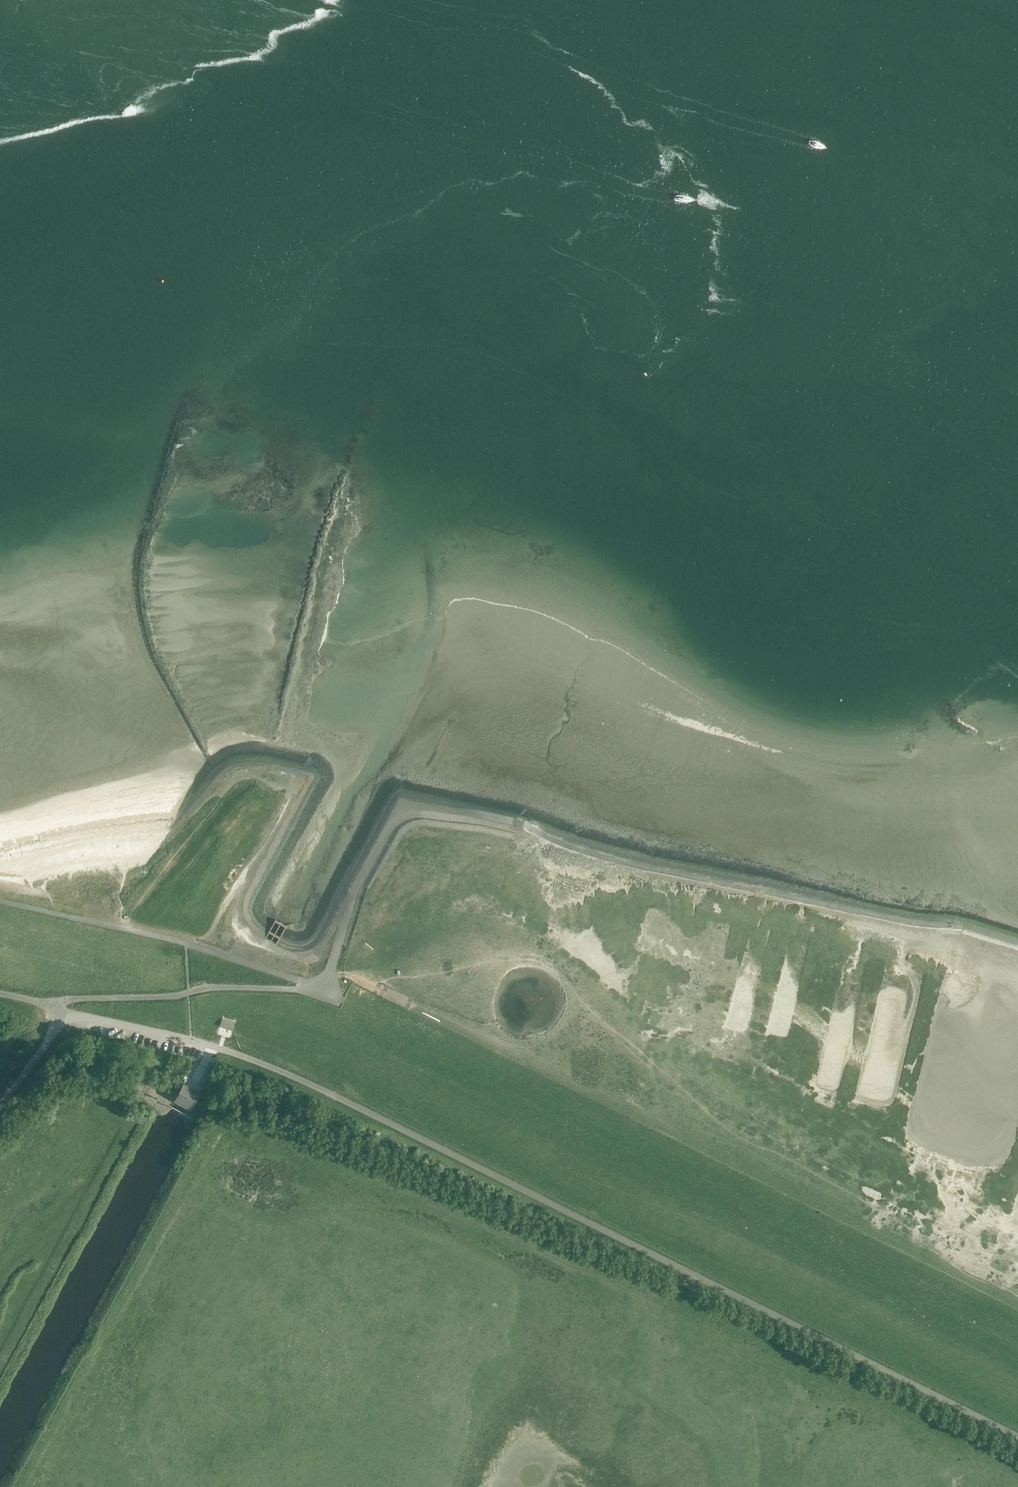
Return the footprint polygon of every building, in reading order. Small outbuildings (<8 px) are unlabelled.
[(223,1016),(220,1026),(232,1030),(236,1020),(223,1016)] [(193,1107),(201,1093),(183,1083),(175,1097),(193,1107)]
